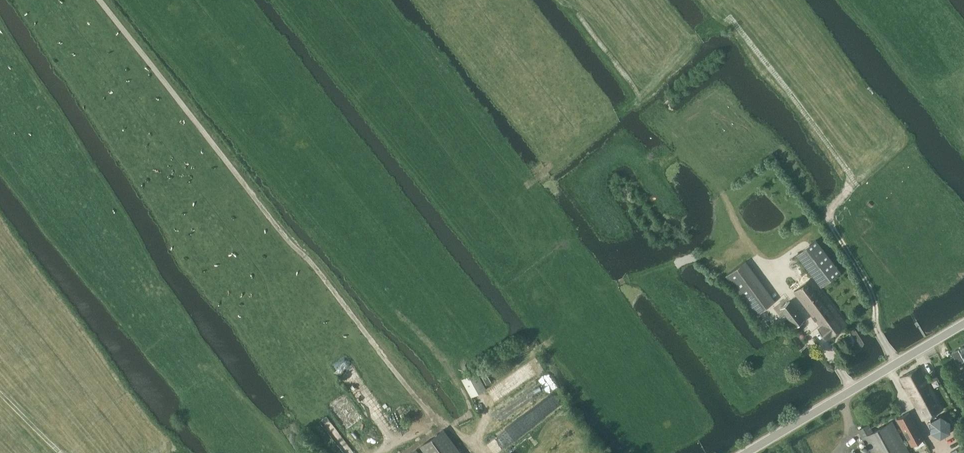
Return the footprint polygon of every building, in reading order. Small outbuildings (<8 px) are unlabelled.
[(821,286),(840,271),(816,240),(797,254),(821,286)] [(755,316),(772,304),(742,263),(725,275),(755,316)] [(800,286),(793,291),(820,326),(817,328),(826,339),(846,324),(810,278),(800,286)] [(790,300),(781,307),(795,326),(805,319),(790,300)] [(959,349),(952,353),(958,364),(963,361),(963,346),(959,349)] [(943,409),(929,384),(938,379),(935,374),(926,379),(920,367),(900,378),(923,420),(943,409)] [(462,378),(472,396),(487,388),(477,370),(462,378)] [(897,418),(911,444),(923,438),(909,411),(897,418)] [(892,421),(873,431),(869,424),(859,430),(869,450),(871,452),(910,452),(892,421)] [(444,428),(420,446),(425,452),(463,452),(444,428)]
